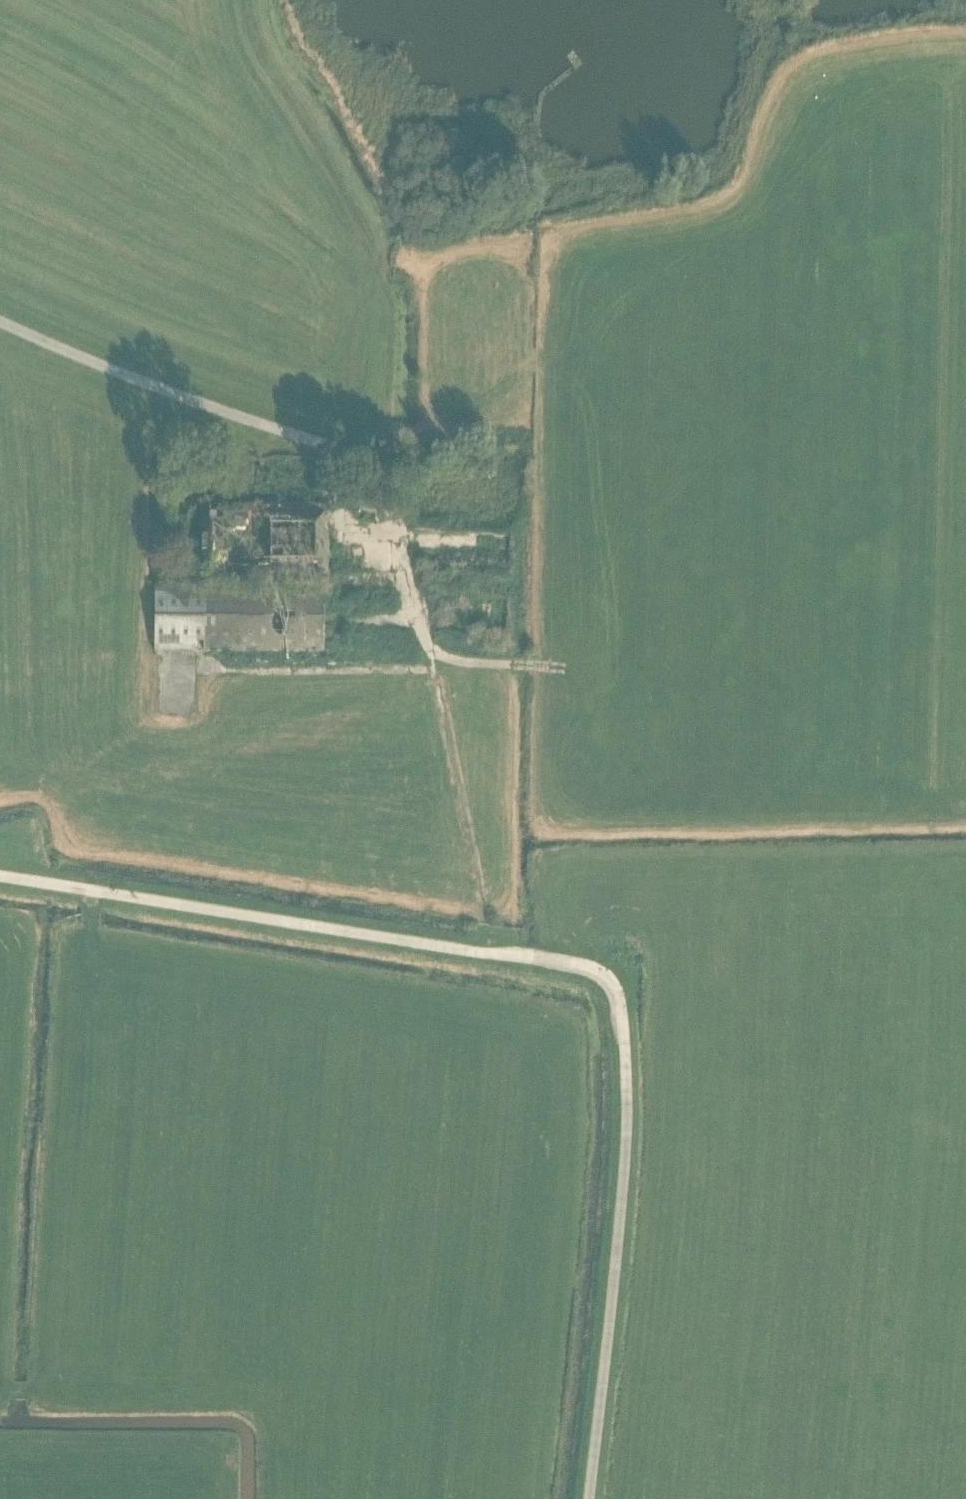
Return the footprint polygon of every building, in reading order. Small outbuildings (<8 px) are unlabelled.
[(202,511),(202,585),(328,585),(328,529),(324,529),(324,506),(245,506),(245,513),(223,513),(223,511),(202,511)] [(155,588),(155,652),(325,652),(324,589),(155,588)]
